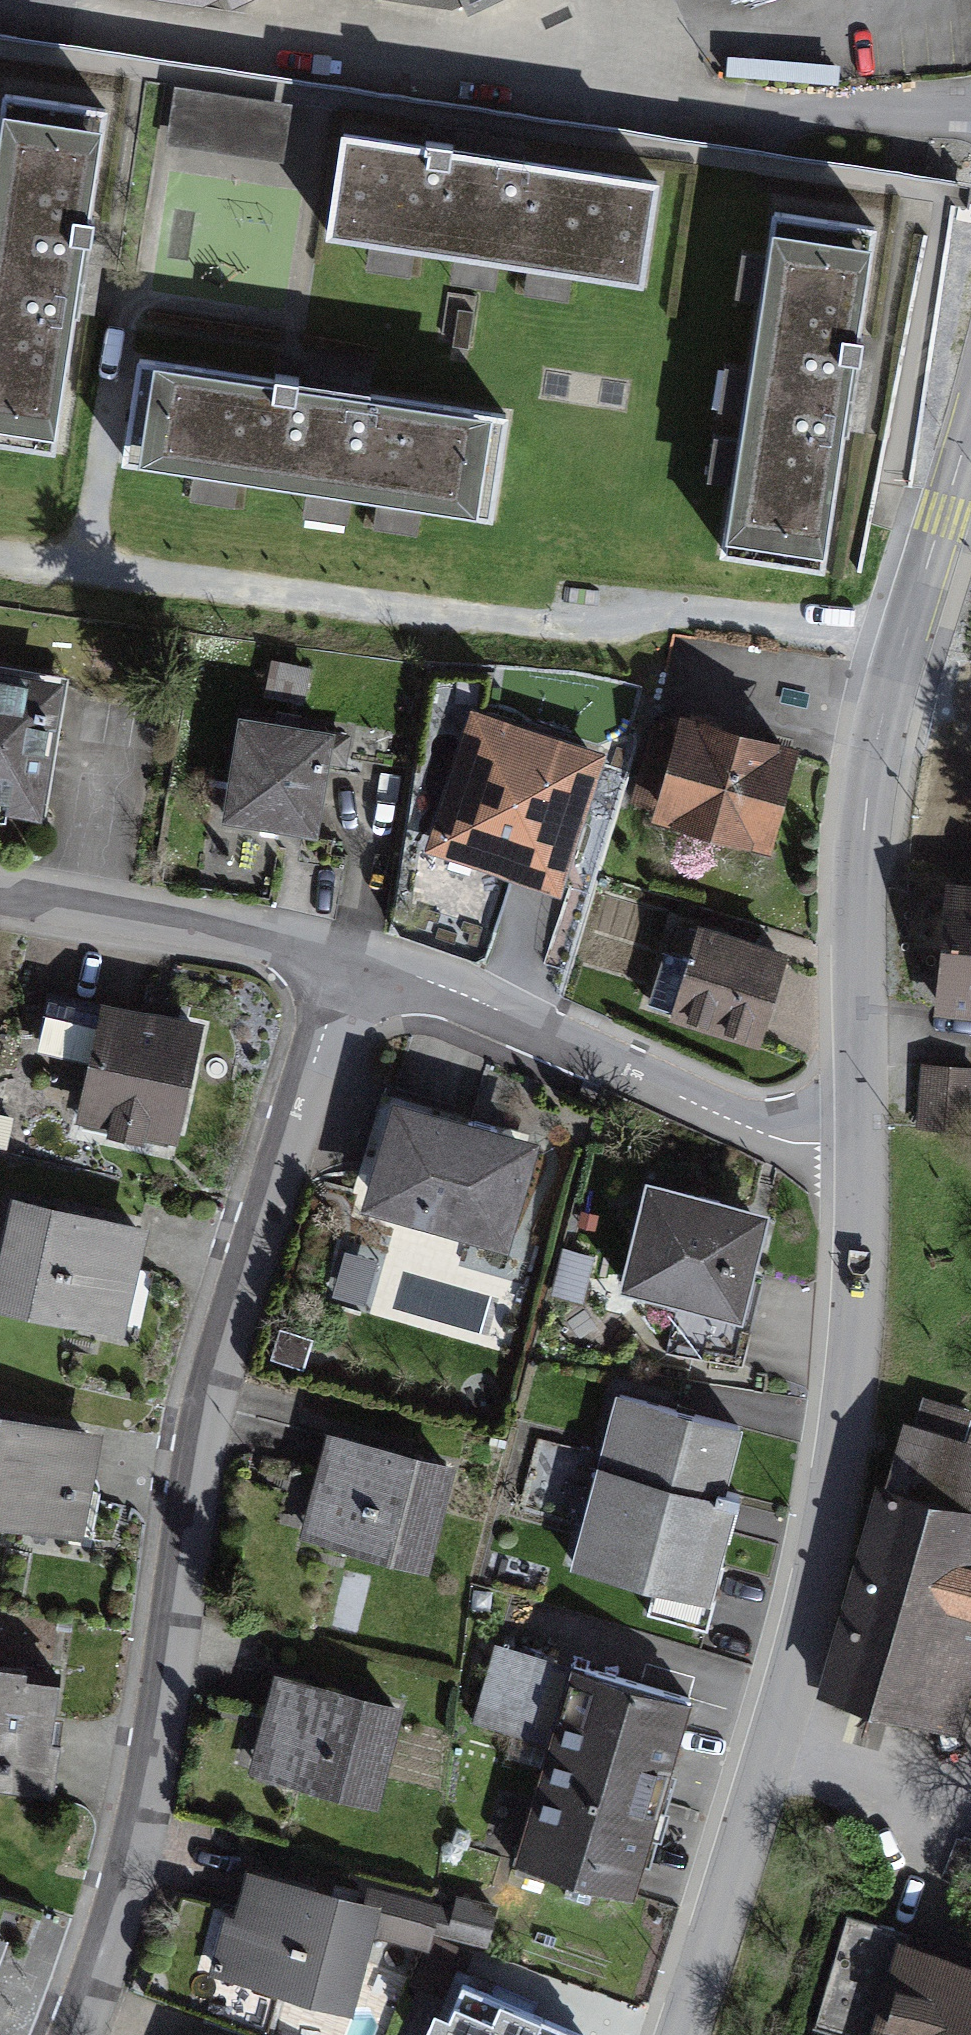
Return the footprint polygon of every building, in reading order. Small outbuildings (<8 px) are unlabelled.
[(486,0),(409,0),(466,9),(486,0)] [(290,107),(173,90),(165,144),(282,161),(290,107)] [(0,91),(0,439),(54,447),(81,272),(106,107),(0,91)] [(347,124),(331,231),(641,278),(658,171),(442,138),(347,124)] [(875,225),(768,209),(716,549),(823,565),(875,225)] [(469,337),(475,296),(445,291),(439,332),(469,337)] [(142,351),(126,458),(495,514),(511,407),(287,373),(142,351)] [(62,677),(0,667),(0,812),(41,818),(62,677)] [(791,738),(682,710),(656,814),(765,841),(791,738)] [(605,756),(469,713),(424,851),(538,888),(560,895),(605,756)] [(333,737),(239,723),(223,825),(295,836),(317,839),(333,737)] [(946,878),(939,1010),(970,1012),(970,880),(946,878)] [(789,955),(700,928),(672,1022),(761,1048),(789,955)] [(179,1141),(201,1023),(51,995),(40,1048),(87,1057),(74,1121),(179,1141)] [(925,1062),(922,1127),(970,1129),(970,1065),(925,1062)] [(508,1252),(538,1145),(426,1113),(396,1105),(366,1212),(508,1252)] [(754,1278),(767,1218),(646,1188),(620,1293),(680,1309),(667,1355),(742,1366),(753,1321),(761,1281),(754,1278)] [(144,1221),(12,1191),(0,1245),(0,1299),(120,1326),(144,1221)] [(378,1264),(346,1255),(334,1297),(365,1306),(378,1264)] [(312,1341),(279,1331),(269,1363),(301,1374),(312,1341)] [(742,1423),(615,1391),(569,1570),(713,1607),(737,1513),(720,1509),(742,1423)] [(818,1696),(951,1736),(970,1669),(970,1443),(960,1440),(968,1412),(925,1399),(917,1427),(900,1422),(818,1696)] [(102,1435),(0,1418),(0,1529),(83,1544),(98,1461),(102,1435)] [(428,1561),(454,1463),(326,1429),(319,1454),(300,1527),(428,1561)] [(690,1701),(485,1638),(464,1703),(554,1731),(514,1860),(630,1896),(690,1701)] [(51,1791),(56,1758),(68,1679),(0,1669),(0,1784),(51,1791)] [(377,1807),(402,1711),(275,1679),(267,1710),(250,1775),(377,1807)] [(350,2002),(379,1902),(247,1865),(218,1965),(350,2002)] [(830,2034),(868,2034),(899,1925),(849,1911),(815,2031),(830,2034)] [(895,1953),(872,2034),(970,2034),(970,1974),(895,1953)] [(459,1976),(435,2034),(591,2034),(593,2031),(459,1976)]
